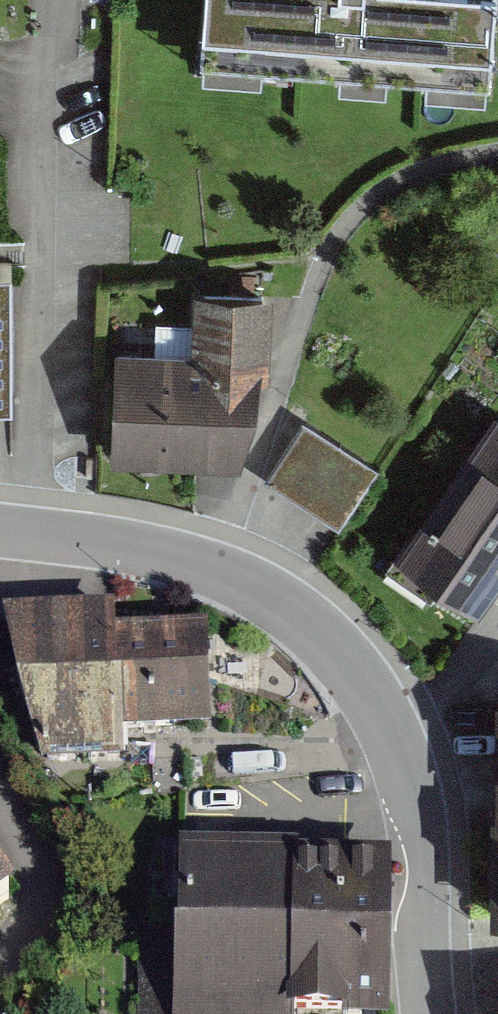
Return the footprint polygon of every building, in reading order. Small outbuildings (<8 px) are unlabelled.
[(189,38),(483,58),(487,0),(192,0),(189,38)] [(112,335),(110,462),(239,465),(241,338),(112,335)] [(470,608),(497,567),(497,421),(490,416),(394,556),(470,608)] [(305,430),(266,488),(333,532),(372,475),(305,430)] [(209,619),(13,621),(14,762),(211,760),(209,619)] [(373,863),(181,858),(177,1013),(369,1013),(373,863)] [(18,916),(0,888),(0,928),(18,916)]
